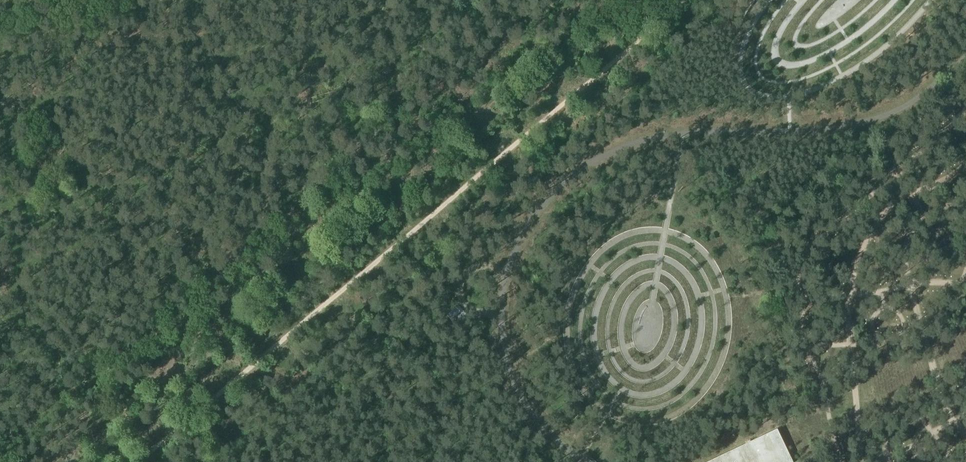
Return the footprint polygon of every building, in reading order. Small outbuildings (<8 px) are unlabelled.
[(451,322),(460,314),(456,309),(447,317),(451,322)] [(771,437),(771,436),(737,452),(737,453),(739,456),(726,461),(783,461),(771,437)]
